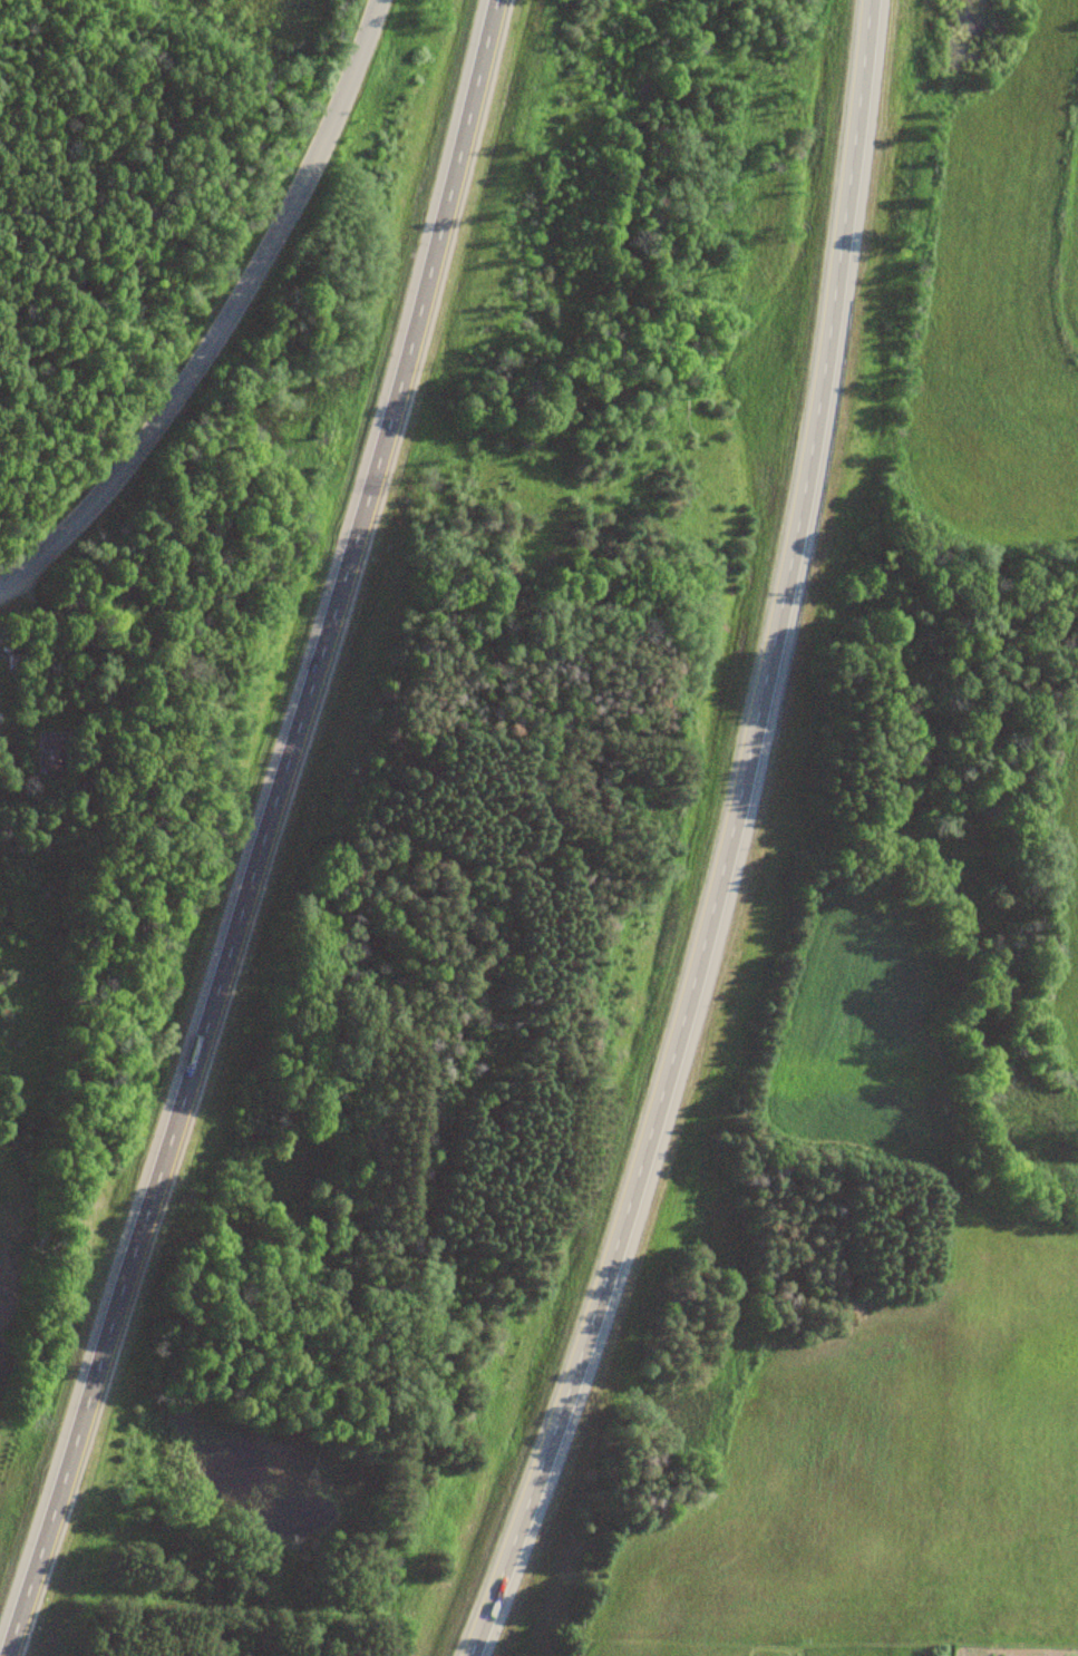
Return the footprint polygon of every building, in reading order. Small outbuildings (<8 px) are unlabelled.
[(49,732),(49,774),(72,774),(72,732),(49,732)]
